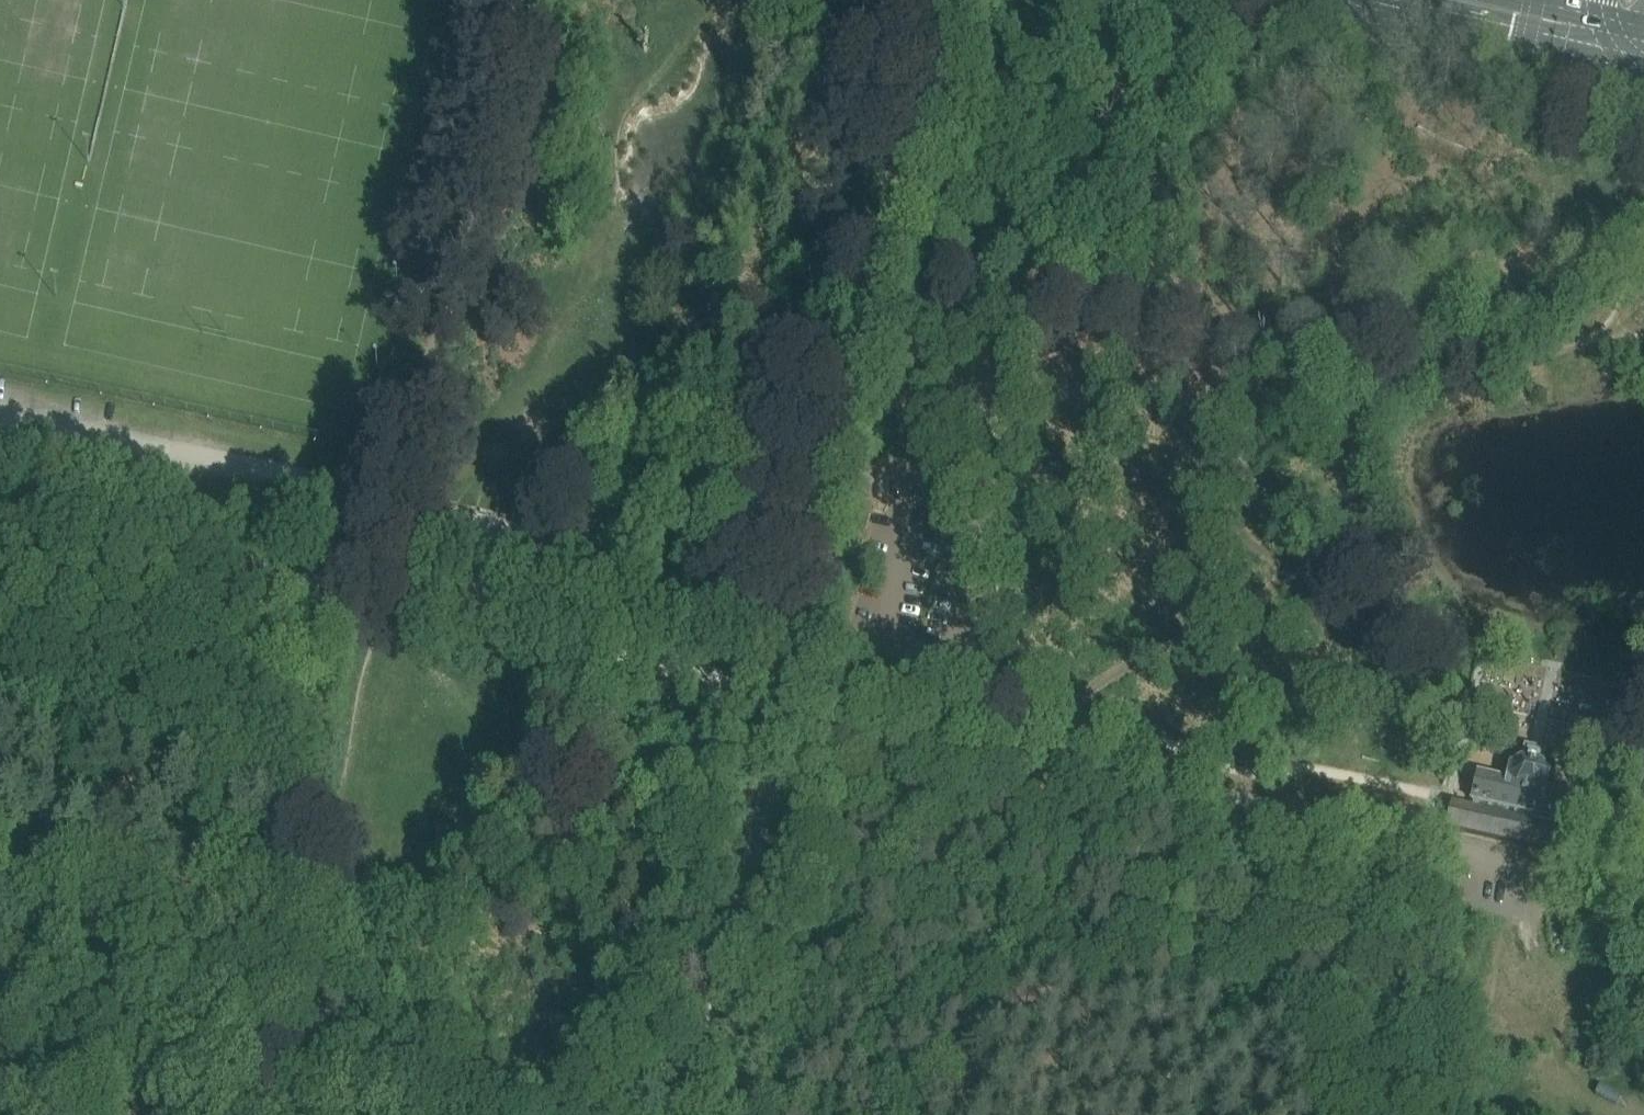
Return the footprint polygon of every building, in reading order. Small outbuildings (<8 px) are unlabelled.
[(1508,781),(1477,774),(1471,802),(1570,824),(1576,796),(1546,789),(1549,777),(1542,766),(1521,762),(1510,768),(1508,781)]
